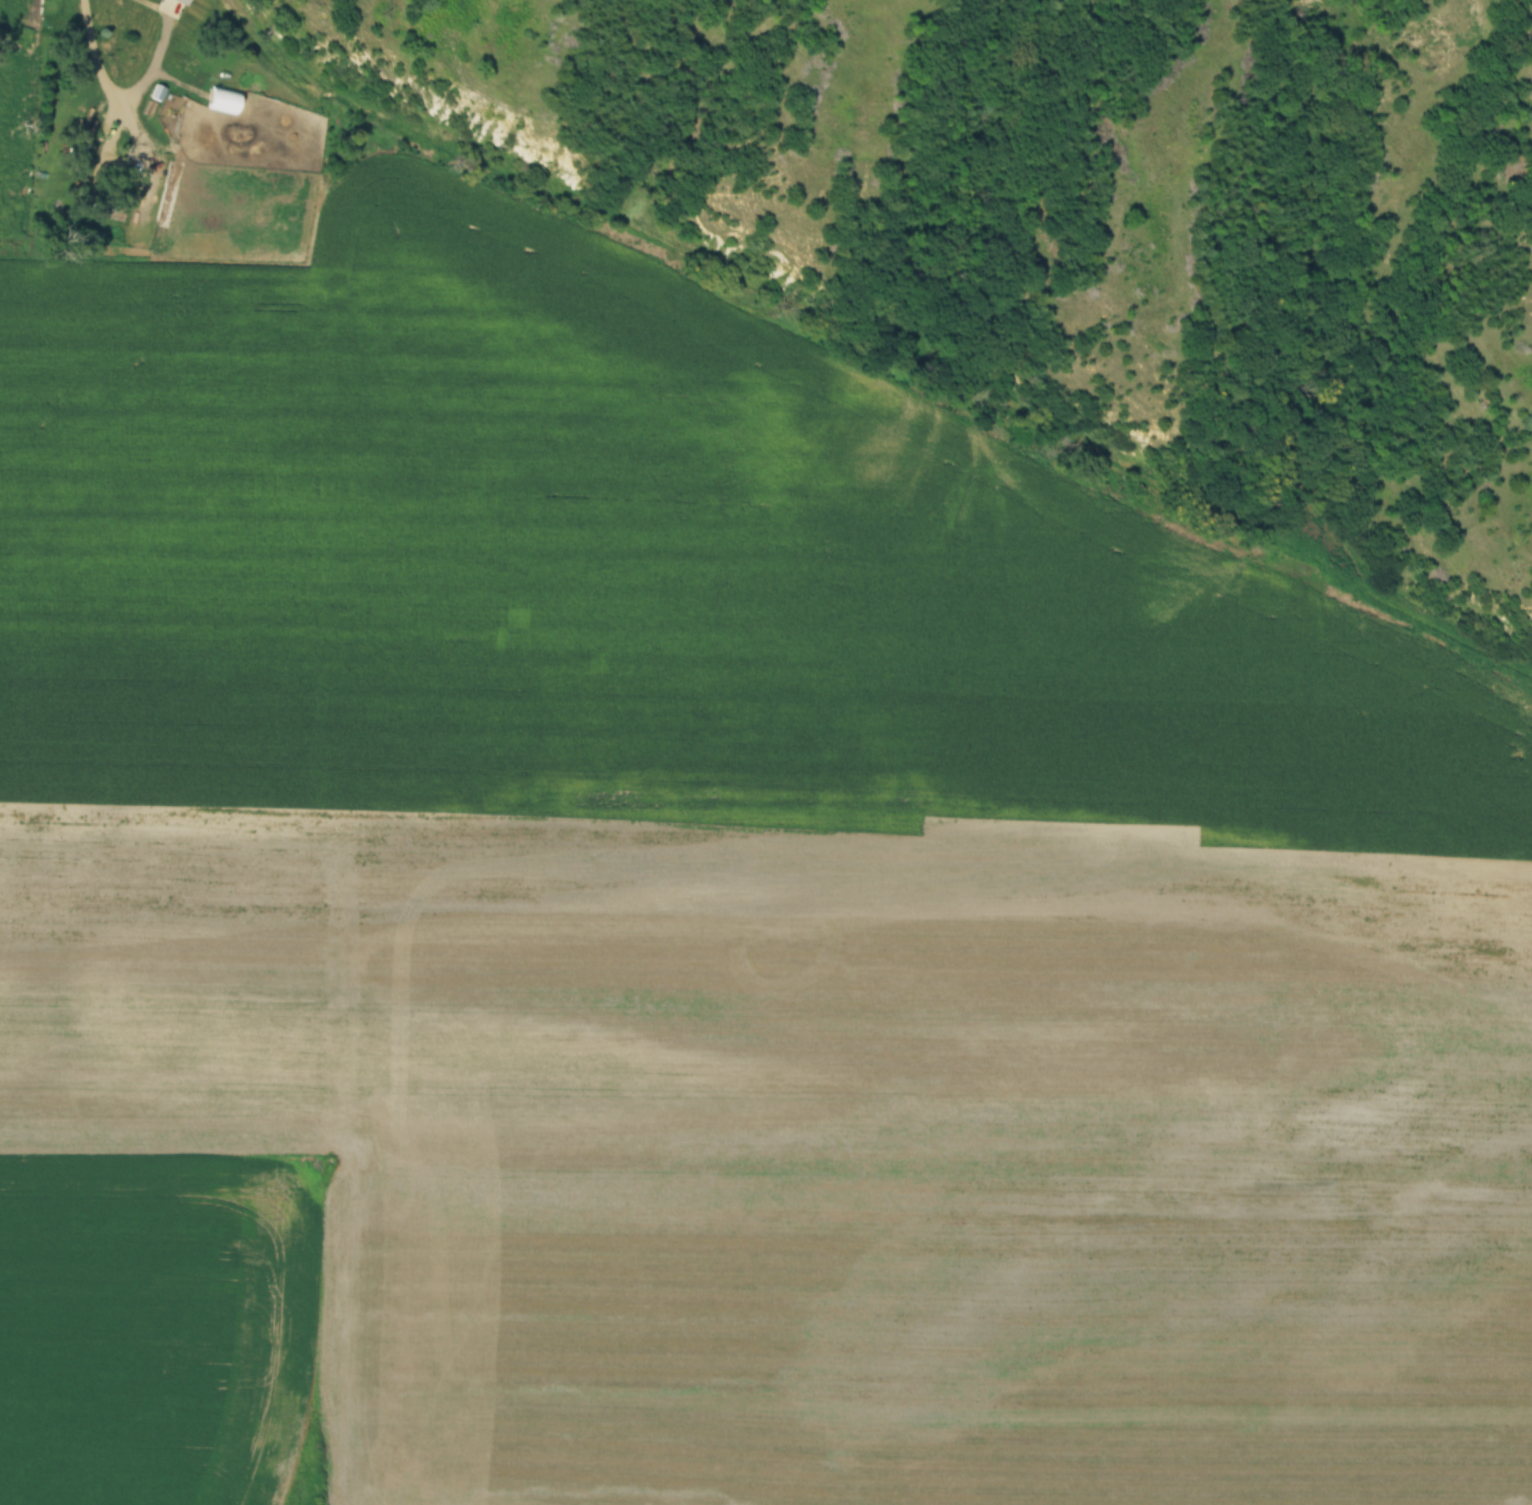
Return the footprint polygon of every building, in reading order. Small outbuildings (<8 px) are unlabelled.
[(207,108),(235,115),(241,92),(212,86),(207,108)]
